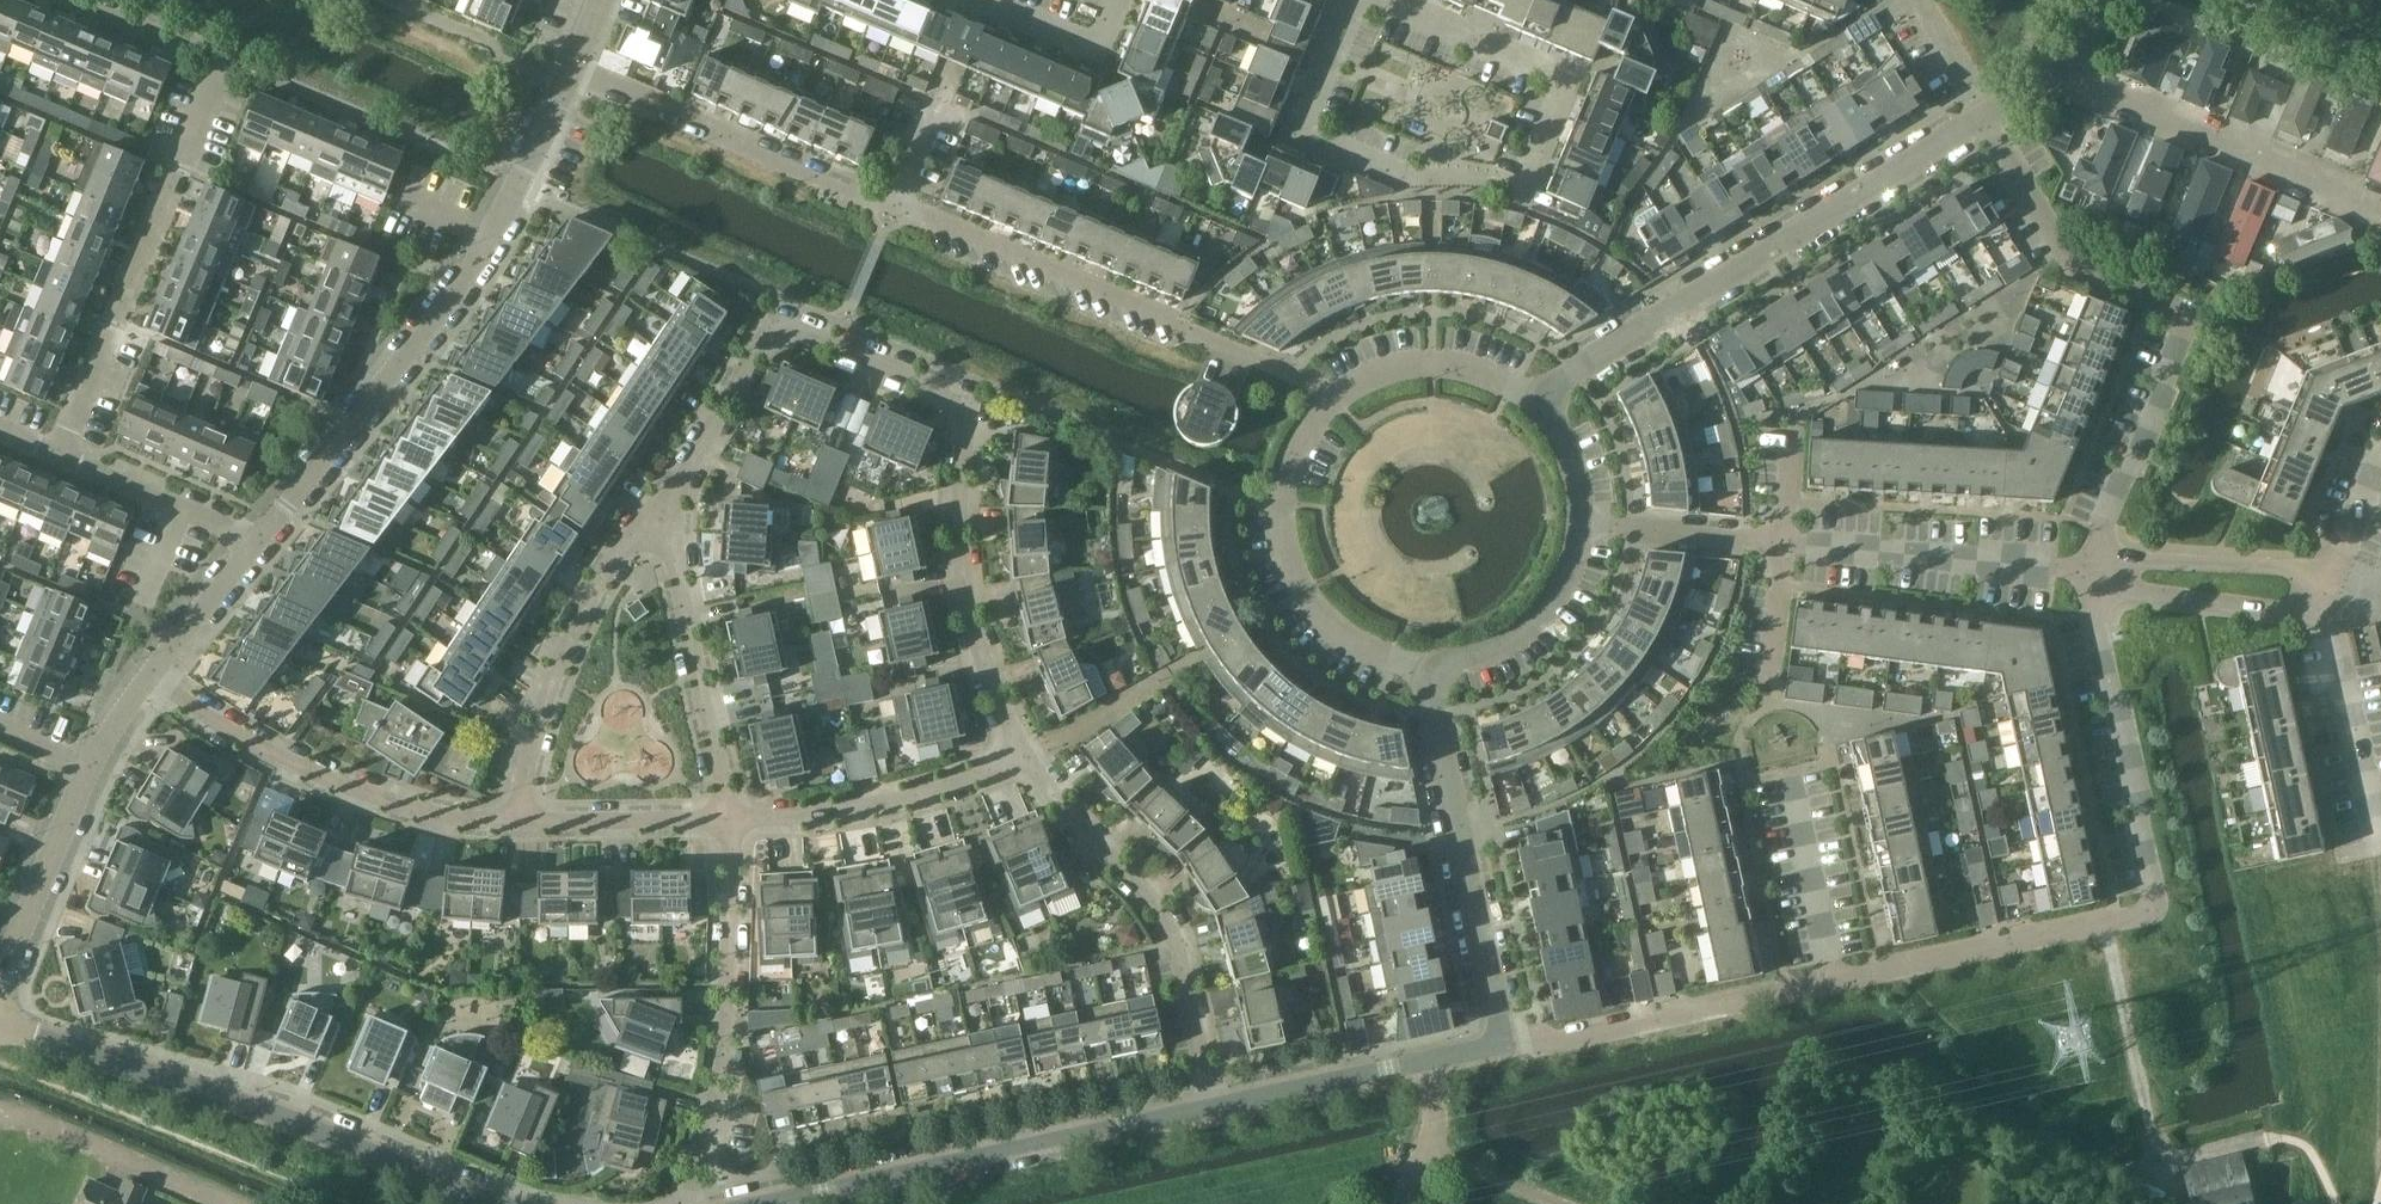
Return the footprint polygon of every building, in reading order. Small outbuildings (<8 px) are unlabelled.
[(13,44),(29,5),(16,0),(2,0),(0,5),(0,49),(9,52),(13,44)] [(518,11),(492,0),(471,0),(464,17),(502,33),(506,21),(513,24),(518,11)] [(523,0),(492,0),(518,11),(523,0)] [(675,29),(681,16),(687,18),(694,0),(644,0),(651,3),(645,17),(675,29)] [(744,0),(743,0),(725,7),(751,19),(744,0)] [(790,3),(819,15),(823,7),(822,6),(824,0),(791,0),(790,3)] [(823,7),(846,16),(852,0),(824,0),(822,6),(823,7)] [(880,0),(852,0),(846,16),(869,26),(880,0)] [(908,0),(880,0),(869,26),(893,36),(908,0)] [(893,36),(917,46),(933,8),(915,0),(908,0),(893,36)] [(1188,16),(1149,0),(1139,25),(1177,41),(1188,16)] [(1194,0),(1149,0),(1188,16),(1194,0)] [(1248,11),(1253,0),(1240,0),(1237,7),(1248,11)] [(1270,36),(1306,51),(1322,13),(1290,0),(1280,0),(1271,22),(1275,23),(1270,36)] [(1322,13),(1327,0),(1290,0),(1322,13)] [(1486,13),(1492,0),(1449,0),(1448,1),(1464,8),(1466,4),(1486,13)] [(1486,13),(1507,21),(1505,25),(1521,31),(1534,0),(1492,0),(1486,13)] [(1545,41),(1561,2),(1557,0),(1534,0),(1521,31),(1545,41)] [(1672,5),(1690,12),(1694,2),(1690,0),(1674,0),(1672,5)] [(1723,18),(1727,8),(1710,0),(1705,11),(1723,18)] [(1814,0),(1786,0),(1785,4),(1809,14),(1814,0)] [(1809,14),(1833,24),(1836,19),(1840,21),(1858,9),(1856,6),(1853,4),(1851,1),(1849,0),(1814,0),(1809,14)] [(1585,12),(1561,2),(1545,41),(1569,52),(1585,12)] [(13,44),(37,54),(53,15),(29,5),(13,44)] [(941,56),(958,18),(933,8),(917,46),(941,56)] [(1727,8),(1723,18),(1741,26),(1745,15),(1727,8)] [(1613,11),(1608,22),(1609,22),(1599,45),(1600,45),(1625,55),(1661,41),(1653,21),(1636,14),(1634,20),(1613,11)] [(1686,30),(1709,21),(1687,11),(1683,22),(1686,30)] [(1593,62),(1600,45),(1599,45),(1609,22),(1608,22),(1585,12),(1569,52),(1593,62)] [(2207,32),(2213,18),(2200,13),(2194,27),(2207,32)] [(37,54),(33,62),(57,72),(77,25),(53,15),(37,54)] [(1879,28),(1879,27),(1871,15),(1849,29),(1857,42),(1879,28)] [(675,29),(645,17),(640,31),(628,26),(617,52),(664,72),(675,45),(670,43),(675,29)] [(941,56),(966,67),(967,67),(983,29),(958,18),(941,56)] [(746,37),(750,26),(734,19),(730,30),(746,37)] [(2125,81),(2157,95),(2182,31),(2150,19),(2125,81)] [(1770,38),(1775,28),(1757,20),(1753,31),(1770,38)] [(1709,21),(1686,30),(1689,38),(1711,47),(1720,25),(1709,21)] [(100,35),(77,25),(57,72),(80,82),(100,35)] [(1129,48),(1167,65),(1177,41),(1139,25),(1129,48)] [(750,26),(746,37),(762,44),(766,33),(750,26)] [(1211,48),(1219,30),(1210,26),(1202,44),(1211,48)] [(1775,28),(1770,38),(1788,46),(1793,35),(1775,28)] [(991,77),(1007,39),(983,29),(967,67),(991,77)] [(2253,52),(2259,38),(2246,32),(2240,46),(2253,52)] [(1219,49),(1230,54),(1237,38),(1226,33),(1219,49)] [(1827,43),(1832,52),(1848,42),(1843,33),(1827,43)] [(80,82),(104,93),(124,45),(100,35),(80,82)] [(831,52),(834,43),(816,35),(812,44),(831,52)] [(1260,48),(1250,73),(1290,89),(1306,51),(1270,36),(1264,49),(1260,48)] [(2194,37),(2185,57),(2194,62),(2204,41),(2194,37)] [(793,57),(798,46),(782,39),(777,50),(793,57)] [(1015,87),(1031,49),(1007,39),(991,77),(1015,87)] [(1661,41),(1625,55),(1614,80),(1637,90),(1636,91),(1647,95),(1656,75),(1662,77),(1669,61),(1661,41)] [(2210,112),(2235,51),(2207,42),(2183,105),(2210,112)] [(834,43),(831,52),(849,60),(853,50),(834,43)] [(1832,52),(1827,43),(1811,53),(1816,62),(1832,52)] [(104,93),(128,103),(132,94),(148,56),(124,45),(104,93)] [(798,46),(793,57),(809,64),(814,53),(798,46)] [(1167,65),(1129,48),(1118,73),(1132,79),(1132,78),(1157,88),(1158,88),(1167,65)] [(1038,97),(1055,59),(1031,49),(1015,87),(1038,97)] [(2299,71),(2305,57),(2292,52),(2286,66),(2299,71)] [(717,104),(735,63),(710,53),(693,94),(717,104)] [(1895,55),(1876,75),(1875,75),(1878,79),(1879,78),(1902,116),(1925,101),(1896,54),(1895,55)] [(878,72),(882,62),(864,55),(860,64),(878,72)] [(173,66),(148,56),(132,94),(157,104),(173,66)] [(1190,74),(1199,78),(1207,60),(1197,56),(1190,74)] [(2277,137),(2304,145),(2323,99),(2337,69),(2308,58),(2277,137)] [(841,77),(845,66),(829,59),(825,70),(841,77)] [(1062,107),(1078,69),(1055,59),(1038,97),(1062,107)] [(1783,70),(1788,79),(1804,69),(1799,61),(1783,70)] [(882,62),(878,72),(893,78),(896,69),(882,62)] [(735,63),(717,104),(741,114),(758,73),(735,63)] [(845,66),(841,77),(857,84),(862,73),(845,66)] [(1205,82),(1216,86),(1223,70),(1212,66),(1205,82)] [(2260,121),(2280,75),(2254,66),(2236,113),(2260,121)] [(1078,69),(1062,107),(1085,117),(1086,117),(1097,92),(1097,93),(1103,79),(1078,69)] [(2323,99),(2339,106),(2353,76),(2337,69),(2323,99)] [(1788,79),(1783,70),(1767,80),(1773,89),(1788,79)] [(1852,84),(1881,129),(1902,116),(1879,78),(1878,79),(1875,75),(1876,75),(1873,71),(1870,72),(1865,73),(1856,79),(1854,82),(1852,84)] [(1597,72),(1587,97),(1627,114),(1636,91),(1637,90),(1614,80),(1597,72)] [(758,73),(741,114),(765,124),(782,83),(758,73)] [(1280,113),(1290,89),(1250,73),(1240,96),(1280,113)] [(1199,78),(1190,74),(1182,92),(1191,96),(1199,78)] [(926,92),(929,82),(912,75),(908,84),(926,92)] [(863,90),(894,103),(900,89),(869,76),(863,90)] [(1132,78),(1132,79),(1130,83),(1116,89),(1129,121),(1143,116),(1154,120),(1166,91),(1158,88),(1157,88),(1132,78)] [(17,100),(21,89),(0,80),(0,92),(17,100)] [(1216,86),(1205,82),(1198,98),(1209,102),(1216,86)] [(782,83),(765,124),(789,134),(806,93),(782,83)] [(1881,129),(1852,84),(1848,86),(1843,87),(1834,92),(1832,96),(1830,97),(1859,143),(1881,129)] [(1739,98),(1745,107),(1760,97),(1755,88),(1739,98)] [(17,100),(41,110),(45,100),(21,89),(17,100)] [(1086,117),(1085,117),(1082,125),(1078,134),(1107,146),(1111,138),(1118,141),(1120,138),(1134,132),(1129,121),(1116,89),(1102,95),(1097,93),(1097,92),(1086,117)] [(806,93),(789,134),(812,144),(830,103),(806,93)] [(239,143),(263,154),(264,154),(268,143),(284,104),(259,94),(239,143)] [(952,103),(970,111),(974,101),(956,94),(952,103)] [(2352,161),(2374,106),(2347,95),(2324,150),(2352,161)] [(1269,138),(1280,113),(1240,96),(1230,119),(1230,120),(1253,130),(1252,130),(1269,138)] [(1587,97),(1577,121),(1617,137),(1627,114),(1587,97)] [(1808,111),(1837,157),(1859,143),(1830,97),(1827,100),(1821,101),(1812,106),(1810,110),(1808,111)] [(1745,107),(1739,98),(1723,108),(1729,116),(1745,107)] [(41,110),(64,120),(69,110),(45,100),(41,110)] [(836,154),(853,113),(830,103),(812,144),(836,154)] [(268,143),(292,153),(308,114),(284,104),(268,143)] [(1000,123),(1004,114),(985,106),(981,115),(1000,123)] [(64,120),(88,130),(92,120),(69,110),(64,120)] [(1837,157),(1808,111),(1805,113),(1799,114),(1790,120),(1789,124),(1787,124),(1786,125),(1815,170),(1837,157)] [(2062,112),(2048,142),(2066,150),(2080,119),(2062,112)] [(853,113),(836,154),(861,165),(878,124),(853,113)] [(1662,128),(1672,134),(1681,119),(1671,113),(1662,128)] [(332,124),(308,114),(292,153),(315,163),(332,124)] [(1004,114),(1000,123),(1018,131),(1021,121),(1004,114)] [(1242,155),(1252,130),(1253,130),(1230,120),(1230,119),(1219,115),(1210,137),(1215,139),(1211,148),(1200,153),(1206,169),(1242,155)] [(1695,125),(1701,134),(1717,124),(1711,115),(1695,125)] [(1002,132),(971,119),(965,133),(996,146),(1002,132)] [(104,125),(92,120),(88,130),(100,135),(104,125)] [(1484,136),(1500,142),(1502,143),(1509,127),(1491,120),(1484,136)] [(1607,161),(1617,137),(1577,121),(1567,144),(1607,161)] [(1763,137),(1793,184),(1815,170),(1786,125),(1787,124),(1786,122),(1763,137)] [(64,128),(53,123),(48,136),(59,141),(64,128)] [(2084,191),(2111,202),(2140,135),(2112,123),(2084,191)] [(356,134),(332,124),(315,163),(311,173),(335,183),(356,134)] [(1701,134),(1695,125),(1680,135),(1685,144),(1701,134)] [(1047,143),(1051,134),(1033,126),(1029,135),(1047,143)] [(36,145),(42,133),(31,128),(26,141),(36,145)] [(1672,134),(1662,128),(1653,143),(1663,149),(1672,134)] [(379,144),(356,134),(335,183),(359,193),(379,144)] [(1051,134),(1047,143),(1065,151),(1069,141),(1051,134)] [(125,145),(137,150),(141,140),(129,135),(125,145)] [(1021,153),(1025,142),(1009,135),(1005,146),(1021,153)] [(1793,184),(1763,137),(1741,151),(1747,161),(1748,160),(1771,198),(1793,184)] [(32,156),(36,145),(26,141),(21,152),(32,156)] [(96,141),(86,166),(135,186),(145,162),(96,141)] [(1031,157),(1036,146),(1025,142),(1021,153),(1031,157)] [(2154,228),(2157,221),(2186,154),(2157,142),(2125,216),(2154,228)] [(404,155),(379,144),(359,193),(384,204),(404,155)] [(1597,185),(1607,161),(1567,144),(1557,168),(1597,185)] [(2367,180),(2380,186),(2380,146),(2367,180)] [(1273,148),(1266,165),(1267,165),(1258,188),(1281,198),(1298,158),(1273,148)] [(1657,169),(1665,175),(1678,159),(1670,152),(1657,169)] [(1068,173),(1073,162),(1057,155),(1052,166),(1068,173)] [(1254,199),(1258,188),(1267,165),(1266,165),(1242,155),(1206,169),(1213,185),(1224,181),(1234,185),(1232,190),(1254,199)] [(1632,170),(1641,177),(1652,164),(1642,156),(1632,170)] [(39,158),(33,171),(44,176),(50,162),(39,158)] [(1323,169),(1298,158),(1281,198),(1306,209),(1307,206),(1332,196),(1340,177),(1322,170),(1323,169)] [(969,210),(986,169),(961,159),(944,200),(969,210)] [(1112,170),(1130,178),(1156,189),(1149,170),(1150,170),(1145,159),(1121,168),(1114,165),(1112,170)] [(1726,174),(1749,211),(1771,198),(1748,160),(1747,161),(1726,174)] [(2204,161),(2175,229),(2204,240),(2234,173),(2204,161)] [(1073,162),(1068,173),(1084,180),(1089,169),(1073,162)] [(1167,163),(1150,170),(1149,170),(1156,189),(1167,163)] [(1175,166),(1167,163),(1156,189),(1180,179),(1175,166)] [(76,188),(87,192),(87,194),(125,210),(135,186),(86,166),(76,188)] [(1586,210),(1597,185),(1557,168),(1546,193),(1563,200),(1558,210),(1579,219),(1584,209),(1586,210)] [(986,169),(969,210),(992,220),(1010,179),(986,169)] [(1665,175),(1657,169),(1647,182),(1655,188),(1665,175)] [(1641,177),(1632,170),(1621,184),(1631,191),(1641,177)] [(38,190),(44,176),(33,171),(27,185),(38,190)] [(1361,200),(1392,194),(1394,190),(1356,174),(1361,200)] [(1704,188),(1727,225),(1749,211),(1726,174),(1704,188)] [(1116,193),(1121,182),(1104,175),(1100,186),(1116,193)] [(11,176),(6,188),(17,192),(22,180),(11,176)] [(235,188),(247,193),(251,184),(239,179),(235,188)] [(1010,179),(992,220),(1016,230),(1033,189),(1010,179)] [(1184,188),(1180,179),(1156,189),(1180,199),(1184,188)] [(1126,197),(1131,186),(1121,182),(1116,193),(1126,197)] [(2072,202),(2078,188),(2065,182),(2059,196),(2072,202)] [(2005,230),(1978,186),(1976,183),(1953,197),(1976,234),(1975,234),(1977,238),(2005,230)] [(263,188),(251,184),(247,193),(258,198),(263,188)] [(2215,259),(2243,271),(2278,195),(2248,184),(2215,259)] [(257,205),(246,201),(208,185),(198,209),(247,230),(257,205)] [(1,199),(12,204),(17,192),(6,188),(1,199)] [(1727,225),(1704,188),(1682,202),(1705,239),(1727,225)] [(1033,189),(1016,230),(1040,240),(1057,199),(1033,189)] [(2292,219),(2299,200),(2280,192),(2272,212),(2292,219)] [(87,194),(77,218),(115,234),(125,210),(87,194)] [(1158,197),(1153,208),(1163,213),(1168,202),(1158,197)] [(1931,210),(1954,247),(1975,234),(1976,234),(1953,197),(1931,210)] [(282,209),(294,214),(299,203),(287,198),(282,209)] [(1057,199),(1040,240),(1064,250),(1081,209),(1057,199)] [(1421,201),(1404,201),(1404,215),(1422,215),(1421,201)] [(1460,201),(1443,201),(1442,215),(1459,215),(1460,201)] [(1168,202),(1163,213),(1180,220),(1184,209),(1168,202)] [(1705,239),(1682,202),(1660,215),(1684,252),(1705,239)] [(2121,214),(2124,207),(2111,202),(2105,216),(2118,221),(2121,214)] [(311,208),(299,203),(294,214),(306,219),(311,208)] [(19,205),(13,219),(24,224),(30,210),(19,205)] [(1372,205),(1356,210),(1359,223),(1376,219),(1372,205)] [(1488,220),(1505,224),(1508,210),(1492,206),(1488,220)] [(1671,260),(1677,268),(1689,260),(1684,252),(1660,215),(1659,216),(1654,208),(1636,218),(1635,224),(1638,229),(1650,248),(1641,259),(1654,271),(1671,260)] [(237,254),(247,230),(198,209),(188,233),(237,254)] [(1087,260),(1105,219),(1081,209),(1064,250),(1087,260)] [(1356,210),(1339,214),(1342,227),(1359,223),(1356,210)] [(1521,228),(1525,215),(1508,210),(1505,224),(1521,228)] [(1909,224),(1932,261),(1954,247),(1931,210),(1909,224)] [(1250,228),(1266,235),(1270,224),(1254,217),(1250,228)] [(77,218),(67,241),(105,257),(115,234),(77,218)] [(19,238),(24,224),(13,219),(7,233),(19,238)] [(330,228),(342,233),(346,224),(334,219),(330,228)] [(596,259),(613,237),(569,219),(562,226),(554,223),(547,239),(551,241),(552,240),(596,259)] [(1105,219),(1087,260),(1111,270),(1129,229),(1105,219)] [(2275,244),(2286,276),(2362,252),(2355,232),(2341,236),(2336,220),(2275,244)] [(2164,241),(2170,227),(2157,221),(2154,228),(2151,235),(2164,241)] [(1131,223),(1129,229),(1111,270),(1135,280),(1152,239),(1155,234),(1151,232),(1152,229),(1136,222),(1135,225),(1131,223)] [(298,223),(294,234),(304,238),(308,227),(298,223)] [(1613,228),(1602,223),(1596,238),(1606,245),(1613,228)] [(342,233),(354,238),(358,228),(346,224),(342,233)] [(1887,238),(1910,275),(1932,261),(1909,224),(1887,238)] [(1308,225),(1293,232),(1299,245),(1315,237),(1308,225)] [(276,226),(271,240),(282,245),(288,231),(276,226)] [(1549,239),(1564,246),(1571,234),(1555,226),(1549,239)] [(1249,249),(1261,241),(1238,231),(1233,242),(1249,249)] [(1278,240),(1284,252),(1299,245),(1293,232),(1278,240)] [(227,278),(237,254),(188,233),(178,257),(227,278)] [(1580,254),(1586,242),(1571,234),(1564,246),(1580,254)] [(1462,295),(1485,300),(1497,254),(1498,254),(1501,241),(1492,238),(1481,236),(1470,235),(1469,248),(1462,295)] [(1865,251),(1888,288),(1910,275),(1887,238),(1865,251)] [(1152,239),(1135,280),(1159,290),(1176,249),(1152,239)] [(276,259),(282,245),(271,240),(265,254),(276,259)] [(579,280),(596,259),(552,240),(551,241),(546,248),(538,244),(530,261),(535,262),(535,261),(579,280)] [(2211,260),(2217,246),(2204,240),(2198,255),(2211,260)] [(67,241),(57,265),(95,281),(105,257),(67,241)] [(341,241),(330,265),(372,283),(382,258),(341,241)] [(1401,295),(1424,292),(1423,245),(1394,247),(1401,295)] [(1431,245),(1423,245),(1424,292),(1432,292),(1439,292),(1441,245),(1431,245)] [(1469,248),(1441,245),(1439,292),(1462,295),(1469,248)] [(1394,247),(1366,253),(1378,299),(1401,295),(1394,247)] [(1214,270),(1213,270),(1213,268),(1212,266),(1211,265),(1209,263),(1208,262),(1206,262),(1204,261),(1202,261),(1201,260),(1176,249),(1159,290),(1183,301),(1192,280),(1201,284),(1214,270)] [(1888,288),(1865,251),(1844,265),(1867,302),(1888,288)] [(5,271),(10,257),(0,253),(0,269),(5,271)] [(1355,306),(1378,299),(1366,253),(1339,261),(1355,306)] [(623,271),(634,275),(644,261),(634,254),(623,271)] [(1524,262),(1498,254),(1497,254),(1485,300),(1508,307),(1524,262)] [(1616,278),(1624,267),(1610,256),(1602,268),(1616,278)] [(2029,269),(2021,256),(1999,270),(2007,283),(2029,269)] [(217,301),(227,278),(178,257),(168,281),(217,301)] [(1250,257),(1237,268),(1245,279),(1259,268),(1250,257)] [(283,260),(278,271),(288,275),(292,264),(283,260)] [(2257,279),(2263,265),(2250,260),(2244,274),(2257,279)] [(563,301),(579,280),(535,261),(535,262),(530,269),(521,265),(514,282),(518,283),(519,282),(563,301)] [(663,268),(653,261),(643,276),(653,282),(663,268)] [(1355,306),(1339,261),(1313,272),(1334,315),(1355,306)] [(1524,262),(1508,307),(1529,316),(1551,274),(1524,262)] [(57,265),(47,289),(85,305),(95,281),(57,265)] [(362,306),(372,283),(330,265),(320,289),(362,306)] [(1822,279),(1845,316),(1867,302),(1844,265),(1822,279)] [(1237,268),(1223,278),(1232,290),(1245,279),(1237,268)] [(284,286),(288,275),(278,271),(274,282),(284,286)] [(634,275),(623,271),(613,285),(623,292),(634,275)] [(1334,315),(1313,272),(1288,286),(1313,326),(1334,315)] [(256,274),(250,288),(262,292),(268,279),(256,274)] [(1529,316),(1550,328),(1576,288),(1551,274),(1529,316)] [(653,282),(643,276),(633,290),(643,297),(653,282)] [(711,302),(717,293),(693,277),(677,300),(682,303),(682,302),(701,315),(696,324),(724,342),(733,328),(723,322),(729,314),(711,302)] [(2036,285),(2053,293),(2057,284),(2039,277),(2036,285)] [(1979,288),(1985,296),(2001,287),(1995,278),(1979,288)] [(1845,316),(1822,279),(1799,293),(1822,329),(1822,330),(1829,340),(1851,326),(1844,316),(1845,316)] [(1550,328),(1564,338),(1614,307),(1606,296),(1599,290),(1591,284),(1581,280),(1576,288),(1550,328)] [(207,325),(217,301),(168,281),(158,304),(207,325)] [(547,322),(563,301),(519,282),(518,283),(513,290),(505,286),(498,303),(502,305),(503,304),(547,322)] [(1288,286),(1264,303),(1294,340),(1313,326),(1288,286)] [(240,312),(252,317),(262,292),(250,288),(240,312)] [(1979,288),(1964,297),(1969,306),(1985,296),(1979,288)] [(47,289),(37,312),(36,313),(75,329),(85,305),(47,289)] [(352,330),(362,306),(320,289),(310,313),(352,330)] [(1778,306),(1801,343),(1822,330),(1822,329),(1799,293),(1778,306)] [(2077,320),(2122,339),(2131,315),(2087,297),(2077,320)] [(605,298),(594,314),(605,319),(615,304),(605,298)] [(681,345),(700,357),(706,348),(716,354),(724,342),(696,324),(701,315),(682,302),(682,303),(668,323),(687,336),(681,345)] [(1281,352),(1294,340),(1264,303),(1233,332),(1281,352)] [(158,304),(147,329),(196,350),(207,325),(158,304)] [(530,343),(547,322),(503,304),(502,305),(497,311),(489,307),(481,324),(486,326),(486,325),(530,343)] [(624,304),(614,318),(624,325),(634,311),(624,304)] [(1935,315),(1941,324),(1957,314),(1951,305),(1935,315)] [(1756,320),(1779,356),(1801,343),(1778,306),(1756,320)] [(65,353),(75,329),(36,313),(37,312),(26,307),(15,332),(65,353)] [(263,308),(258,319),(268,323),(272,312),(263,308)] [(342,354),(352,330),(310,313),(300,336),(342,354)] [(594,314),(584,329),(594,336),(605,319),(594,314)] [(2041,321),(2024,314),(2020,323),(2037,330),(2041,321)] [(1941,324),(1935,315),(1920,325),(1925,334),(1941,324)] [(624,325),(614,318),(604,333),(614,339),(624,325)] [(263,334),(268,323),(258,319),(254,330),(263,334)] [(1734,333),(1757,370),(1779,356),(1756,320),(1735,333),(1734,333)] [(2122,339),(2077,320),(2068,343),(2112,361),(2122,339)] [(236,321),(231,335),(242,340),(248,326),(236,321)] [(667,366),(685,379),(700,357),(681,345),(687,336),(668,323),(654,345),(673,358),(667,366)] [(2016,331),(2034,339),(2037,330),(2020,323),(2016,331)] [(514,364),(530,343),(486,325),(486,326),(481,332),(472,328),(465,345),(469,347),(470,346),(514,364)] [(1730,325),(1717,333),(1722,341),(1711,347),(1734,384),(1757,370),(1734,333),(1735,333),(1730,325)] [(2040,329),(2033,344),(2047,350),(2054,335),(2040,329)] [(55,376),(65,353),(15,332),(5,356),(16,361),(16,360),(55,376)] [(1892,342),(1897,351),(1913,341),(1908,332),(1892,342)] [(332,378),(342,354),(300,336),(300,337),(289,333),(279,356),(332,378)] [(236,354),(242,340),(231,335),(225,349),(236,354)] [(576,341),(564,358),(576,363),(585,348),(576,341)] [(1897,351),(1892,342),(1876,352),(1882,361),(1897,351)] [(244,354),(253,358),(257,346),(248,343),(244,354)] [(2058,365),(2103,384),(2112,361),(2068,343),(2058,365)] [(652,388),(671,400),(685,379),(667,366),(673,358),(654,345),(639,366),(658,379),(652,388)] [(2349,357),(2366,400),(2380,395),(2380,345),(2373,348),(2349,357)] [(497,386),(514,364),(470,346),(469,347),(465,353),(456,349),(449,366),(497,386)] [(167,358),(178,362),(183,352),(171,347),(167,358)] [(595,347),(585,361),(595,368),(605,353),(595,347)] [(1980,369),(1985,369),(1992,370),(1999,353),(1987,349),(1974,351),(1961,356),(1951,364),(1945,376),(1942,389),(1961,390),(1962,383),(1965,378),(1968,375),(1971,372),(1976,370),(1980,369)] [(195,357),(183,352),(178,362),(190,367),(195,357)] [(269,380),(321,402),(332,378),(279,356),(269,380)] [(2306,374),(2290,411),(2333,429),(2341,410),(2366,400),(2349,357),(2306,374)] [(564,358),(554,372),(564,379),(576,363),(564,358)] [(2022,366),(2005,359),(2001,367),(2018,375),(2022,366)] [(44,401),(55,376),(16,360),(16,361),(6,385),(44,401)] [(586,382),(595,368),(585,361),(576,375),(586,382)] [(1699,383),(1711,376),(1704,361),(1691,367),(1699,383)] [(793,420),(812,373),(785,362),(779,375),(771,372),(766,384),(774,387),(765,409),(793,420)] [(1855,382),(1871,371),(1866,363),(1849,373),(1855,382)] [(2103,384),(2058,365),(2049,387),(2093,406),(2103,384)] [(658,379),(639,366),(625,388),(644,400),(638,409),(656,421),(671,400),(652,388),(658,379)] [(214,377),(226,382),(230,372),(219,367),(214,377)] [(2018,375),(2001,367),(1997,376),(2015,383),(2018,375)] [(1657,370),(1617,395),(1629,417),(1671,396),(1657,370)] [(238,387),(242,377),(230,372),(226,382),(238,387)] [(812,373),(793,420),(820,432),(829,410),(838,414),(843,402),(834,398),(840,385),(812,373)] [(1840,391),(1855,382),(1849,373),(1834,382),(1840,391)] [(491,394),(447,375),(441,383),(433,379),(425,396),(430,398),(430,397),(474,415),(491,394)] [(1711,376),(1699,383),(1706,398),(1719,392),(1711,376)] [(272,408),(274,403),(279,392),(254,382),(248,398),(272,408)] [(119,433),(144,444),(165,394),(140,384),(119,433)] [(535,401),(546,406),(556,391),(546,385),(535,401)] [(1184,400),(1183,402),(1237,424),(1238,420),(1239,414),(1238,409),(1237,404),(1235,400),(1232,396),(1228,392),(1224,389),(1219,387),(1215,386),(1209,385),(1204,386),(1199,387),(1195,389),(1191,392),(1187,396),(1184,400)] [(1803,392),(1805,402),(1823,397),(1821,387),(1803,392)] [(2039,410),(2084,429),(2093,406),(2049,387),(2039,410)] [(644,400),(625,388),(610,409),(629,422),(623,430),(642,443),(656,421),(638,409),(644,400)] [(566,389),(556,405),(566,411),(576,396),(566,389)] [(1892,412),(1894,393),(1856,391),(1855,409),(1892,412)] [(1805,402),(1803,392),(1785,397),(1787,407),(1805,402)] [(1940,414),(1941,396),(1904,393),(1902,412),(1940,414)] [(144,444),(168,454),(184,415),(183,415),(188,404),(165,394),(144,444)] [(1671,396),(1629,417),(1638,438),(1682,422),(1671,396)] [(1970,397),(1951,396),(1950,415),(1969,416),(1970,397)] [(458,437),(474,415),(430,397),(430,398),(425,404),(416,400),(409,417),(413,419),(414,418),(458,437)] [(1237,424),(1183,402),(1183,401),(1182,406),(1181,411),(1182,417),(1183,421),(1185,426),(1188,430),(1192,434),(1196,437),(1201,439),(1205,440),(1211,441),(1216,440),(1221,439),(1225,437),(1229,434),(1233,430),(1236,426),(1237,424)] [(1745,417),(1763,411),(1760,401),(1742,407),(1745,417)] [(890,461),(909,414),(882,403),(876,416),(868,413),(863,424),(872,428),(862,449),(890,461)] [(556,405),(547,418),(557,425),(566,411),(556,405)] [(610,409),(596,431),(615,443),(609,452),(627,464),(642,443),(623,430),(629,422),(610,409)] [(2084,429),(2039,410),(2030,432),(2074,451),(2084,429)] [(529,411),(519,425),(529,432),(540,415),(529,411)] [(2290,411),(2269,461),(2312,479),(2322,456),(2333,429),(2290,411)] [(909,414),(890,461),(917,472),(926,451),(935,455),(940,443),(931,439),(937,426),(909,414)] [(168,454),(192,464),(208,425),(184,415),(168,454)] [(441,458),(458,437),(414,418),(413,419),(408,425),(400,421),(393,438),(397,440),(397,439),(441,458)] [(1682,422),(1638,438),(1645,461),(1690,450),(1682,422)] [(1720,443),(1734,439),(1730,423),(1716,426),(1720,443)] [(240,484),(256,446),(261,435),(236,424),(232,435),(215,474),(240,484)] [(232,435),(208,425),(192,464),(215,474),(232,435)] [(596,431),(582,451),(582,452),(600,464),(595,473),(613,486),(627,464),(609,452),(615,443),(596,431)] [(1010,480),(1000,479),(1000,481),(1000,484),(1000,489),(1002,494),(1005,499),(1008,502),(1007,506),(1046,507),(1050,467),(1049,467),(1050,454),(1051,439),(1015,432),(1015,433),(1010,480)] [(2053,502),(2074,451),(2030,432),(2021,452),(2007,451),(2004,500),(2053,502)] [(547,439),(537,433),(528,447),(538,453),(547,439)] [(510,438),(499,454),(510,459),(520,444),(510,438)] [(425,479),(441,458),(397,439),(397,440),(392,446),(383,443),(376,459),(381,461),(381,460),(425,479)] [(1734,439),(1720,443),(1724,460),(1738,456),(1734,439)] [(1808,488),(1850,490),(1853,442),(1811,440),(1808,488)] [(1850,490),(1898,493),(1901,445),(1853,442),(1850,490)] [(813,470),(827,475),(837,450),(824,444),(813,470)] [(1898,493),(1945,496),(1948,448),(1901,445),(1898,493)] [(607,495),(613,486),(595,473),(600,464),(582,452),(582,451),(574,446),(559,468),(567,474),(567,473),(586,486),(580,494),(608,513),(616,502),(607,495)] [(528,468),(538,453),(528,447),(518,461),(528,468)] [(1945,496),(2004,500),(2007,451),(1948,448),(1945,496)] [(837,450),(827,475),(840,481),(851,455),(837,450)] [(1649,484),(1696,478),(1690,450),(1645,461),(1649,484)] [(742,465),(769,477),(775,463),(748,452),(742,465)] [(499,454),(489,469),(499,476),(510,459),(499,454)] [(14,463),(0,457),(0,496),(14,463)] [(409,500),(425,479),(381,460),(381,461),(376,467),(367,464),(360,480),(364,482),(365,481),(409,500)] [(2213,482),(2213,484),(2213,486),(2213,488),(2214,491),(2215,493),(2217,494),(2218,496),(2221,497),(2223,498),(2234,503),(2292,527),(2303,501),(2312,479),(2269,461),(2260,483),(2231,472),(2229,471),(2227,471),(2224,471),(2222,472),(2220,473),(2218,474),(2216,475),(2215,477),(2214,479),(2213,482)] [(22,511),(38,473),(14,463),(0,496),(0,502),(22,511)] [(769,477),(742,465),(737,479),(764,490),(769,477)] [(1163,508),(1210,510),(1211,489),(1159,467),(1157,483),(1155,506),(1155,510),(1163,510),(1163,508)] [(827,475),(813,470),(808,483),(834,494),(840,481),(827,475)] [(1728,492),(1742,490),(1741,472),(1726,474),(1728,492)] [(62,483),(38,473),(22,511),(45,521),(62,483)] [(599,527),(608,513),(580,494),(586,486),(567,473),(567,474),(553,494),(550,492),(546,491),(543,494),(540,498),(539,497),(539,499),(584,529),(589,521),(599,527)] [(1119,476),(1118,493),(1132,494),(1133,478),(1119,476)] [(1696,478),(1649,484),(1651,508),(1698,513),(1696,478)] [(392,521),(409,500),(365,481),(364,482),(359,488),(351,485),(344,502),(348,503),(349,502),(392,521)] [(481,481),(470,498),(481,503),(491,488),(481,481)] [(69,531),(85,493),(62,483),(45,521),(41,532),(65,542),(69,531)] [(503,483),(482,514),(492,521),(513,490),(503,483)] [(834,494),(808,483),(802,496),(829,507),(834,494)] [(93,541),(109,503),(85,493),(69,531),(93,541)] [(774,537),(776,508),(753,506),(754,497),(741,496),(741,505),(726,504),(723,533),(774,537)] [(470,498),(460,513),(470,519),(481,503),(470,498)] [(375,543),(392,521),(349,502),(348,503),(343,509),(335,506),(327,523),(375,543)] [(93,541),(88,552),(113,562),(134,513),(109,503),(93,541)] [(574,543),(580,535),(535,505),(534,506),(531,510),(531,514),(533,518),(536,520),(522,541),(540,554),(546,545),(574,564),(584,550),(574,543)] [(1009,573),(1013,575),(1013,580),(1051,574),(1048,533),(1047,533),(1046,521),(1045,508),(1046,508),(1046,507),(1007,506),(1011,554),(1001,554),(1001,556),(1002,559),(1003,564),(1006,569),(1009,573)] [(1164,538),(1211,534),(1210,510),(1163,508),(1163,510),(1164,538)] [(872,553),(922,543),(916,517),(902,520),(900,511),(888,513),(890,522),(867,527),(872,553)] [(482,535),(492,521),(482,514),(472,529),(482,535)] [(1119,542),(1133,541),(1131,524),(1117,525),(1119,542)] [(452,525),(441,541),(452,546),(462,532),(452,525)] [(353,572),(370,550),(326,532),(320,539),(311,536),(304,552),(308,554),(309,554),(353,572)] [(777,556),(773,555),(774,537),(723,533),(721,563),(736,564),(735,573),(748,574),(748,565),(760,566),(760,570),(776,572),(777,556)] [(1211,534),(1164,538),(1168,566),(1215,557),(1211,534)] [(441,563),(452,546),(441,541),(431,556),(441,563)] [(566,576),(574,564),(546,545),(540,554),(522,541),(508,562),(507,562),(526,575),(532,566),(550,579),(557,569),(566,576)] [(1133,541),(1119,542),(1121,560),(1135,558),(1133,541)] [(463,543),(453,557),(463,564),(473,549),(463,543)] [(922,543),(872,553),(878,580),(901,575),(903,584),(915,581),(913,572),(928,569),(922,543)] [(1643,573),(1688,586),(1695,556),(1648,551),(1643,573)] [(336,593),(353,572),(309,554),(308,554),(303,560),(295,557),(288,573),(292,575),(336,593)] [(11,564),(25,570),(29,560),(15,555),(11,564)] [(536,600),(550,579),(532,566),(526,575),(507,562),(508,562),(498,555),(483,578),(493,584),(512,596),(517,588),(536,600)] [(453,578),(463,564),(453,557),(443,572),(453,578)] [(1215,557),(1168,566),(1175,594),(1220,580),(1215,557)] [(25,570),(39,576),(43,566),(29,560),(25,570)] [(806,582),(834,576),(831,562),(803,568),(806,582)] [(1056,571),(1059,600),(1078,598),(1075,569),(1056,571)] [(1635,596),(1679,613),(1688,586),(1643,573),(1635,596)] [(1031,651),(1067,638),(1057,599),(1054,587),(1053,587),(1050,575),(1051,574),(1013,580),(1025,626),(1015,628),(1015,631),(1016,634),(1018,637),(1022,642),(1026,645),(1030,647),(1031,651)] [(59,584),(72,590),(76,581),(63,575),(59,584)] [(320,614),(336,593),(292,575),(287,581),(278,578),(271,595),(275,596),(276,596),(320,614)] [(809,596),(837,590),(834,576),(806,582),(809,596)] [(416,578),(405,594),(416,599),(426,584),(416,578)] [(1718,595),(1731,599),(1736,582),(1722,578),(1718,595)] [(1185,620),(1229,602),(1220,580),(1175,594),(1185,620)] [(0,584),(0,596),(5,599),(11,585),(1,581),(0,584)] [(72,590),(86,596),(90,586),(76,581),(72,590)] [(493,584),(478,605),(497,618),(503,609),(522,622),(536,600),(517,588),(512,596),(493,584)] [(434,586),(424,600),(434,607),(444,592),(434,586)] [(85,632),(95,608),(47,587),(36,612),(85,632)] [(1132,608),(1146,603),(1141,587),(1127,591),(1132,608)] [(812,609),(840,603),(837,590),(809,596),(812,609)] [(405,615),(416,599),(405,594),(395,609),(405,615)] [(1731,599),(1718,595),(1713,612),(1726,616),(1731,599)] [(303,635),(320,614),(276,596),(275,596),(271,603),(262,599),(255,616),(259,617),(303,635)] [(902,608),(879,613),(885,639),(935,628),(929,602),(915,605),(913,596),(900,598),(902,608)] [(1679,613),(1635,596),(1625,617),(1666,639),(1679,613)] [(424,600),(415,614),(424,621),(434,607),(424,600)] [(648,612),(640,600),(628,608),(627,607),(626,608),(636,622),(650,612),(649,611),(648,612)] [(1791,648),(1841,655),(1847,607),(1797,600),(1791,648)] [(1198,646),(1200,648),(1208,643),(1207,641),(1239,623),(1239,621),(1229,602),(1185,620),(1198,646)] [(840,603),(812,609),(815,623),(843,617),(840,603)] [(1146,603),(1132,608),(1138,624),(1151,620),(1146,603)] [(478,605),(464,627),(483,639),(489,630),(507,643),(522,622),(503,609),(497,618),(478,605)] [(1841,655),(1889,661),(1895,613),(1847,607),(1841,655)] [(727,623),(734,652),(783,641),(777,612),(754,617),(752,608),(740,611),(742,620),(727,623)] [(75,656),(85,632),(36,612),(26,636),(75,656)] [(1889,661),(1937,667),(1944,619),(1895,613),(1889,661)] [(287,657),(303,635),(259,617),(254,624),(246,620),(239,637),(243,639),(243,638),(287,657)] [(1130,655),(1141,651),(1127,617),(1110,623),(1118,640),(1122,639),(1130,655)] [(1666,639),(1625,617),(1613,637),(1652,664),(1666,639)] [(1937,667),(1986,673),(1992,625),(1944,619),(1937,667)] [(387,621),(376,638),(387,643),(397,628),(387,621)] [(1242,628),(1239,623),(1207,641),(1208,643),(1211,648),(1215,654),(1216,656),(1247,635),(1242,628)] [(2001,675),(2005,696),(2053,686),(2041,631),(1992,625),(1986,673),(2001,675)] [(464,627),(450,648),(468,661),(474,652),(493,664),(507,643),(489,630),(483,639),(464,627)] [(415,635),(405,628),(396,642),(406,649),(415,635)] [(935,628),(885,639),(891,665),(913,660),(915,669),(928,666),(926,657),(940,654),(935,628)] [(1207,660),(1208,661),(1225,684),(1261,654),(1248,636),(1247,635),(1216,656),(1215,654),(1207,660)] [(65,680),(75,656),(26,636),(16,659),(27,664),(65,680)] [(1598,656),(1634,686),(1652,664),(1613,637),(1598,656)] [(271,678),(287,657),(243,638),(243,639),(238,645),(229,641),(222,658),(226,660),(227,659),(271,678)] [(376,659),(387,643),(376,638),(366,652),(376,659)] [(1067,638),(1031,651),(1051,695),(1042,699),(1043,702),(1045,706),(1049,710),(1052,712),(1055,713),(1057,714),(1060,715),(1061,718),(1062,719),(1095,700),(1078,663),(1077,663),(1072,652),(1067,640),(1067,639),(1067,638)] [(1694,654),(1706,660),(1714,646),(1702,639),(1694,654)] [(790,670),(783,641),(734,652),(740,681),(754,678),(756,687),(769,684),(767,675),(790,670)] [(396,664),(406,649),(396,642),(386,657),(396,664)] [(1163,646),(1151,653),(1159,669),(1171,662),(1163,646)] [(450,648),(436,669),(435,669),(454,682),(460,673),(488,692),(496,680),(486,674),(493,664),(474,652),(468,661),(450,648)] [(2240,686),(2246,711),(2291,701),(2285,676),(2279,649),(2227,660),(2225,661),(2223,662),(2221,663),(2219,665),(2218,667),(2217,669),(2217,672),(2216,674),(2216,676),(2217,678),(2218,680),(2219,681),(2219,682),(2221,684),(2223,685),(2225,687),(2227,687),(2229,688),(2231,688),(2233,688),(2240,686)] [(1277,671),(1261,654),(1225,684),(1243,704),(1244,705),(1277,671)] [(1706,660),(1694,654),(1686,669),(1698,676),(1706,660)] [(1634,686),(1598,656),(1582,673),(1614,707),(1634,686)] [(254,699),(271,678),(227,659),(226,660),(222,666),(213,662),(206,679),(254,699)] [(55,704),(65,680),(27,664),(17,688),(55,704)] [(358,664),(352,673),(370,680),(376,671),(358,664)] [(416,688),(440,704),(443,707),(448,707),(452,705),(454,701),(463,708),(469,700),(478,706),(488,692),(460,673),(454,682),(435,669),(436,669),(431,665),(416,688)] [(841,677),(842,677),(840,668),(812,674),(815,688),(842,682),(841,677)] [(1295,687),(1277,671),(1244,705),(1243,704),(1237,711),(1261,732),(1267,724),(1266,724),(1295,687)] [(346,672),(334,687),(365,700),(366,700),(368,701),(375,684),(346,672)] [(841,677),(842,682),(844,692),(872,686),(869,672),(842,677),(841,677)] [(1614,707),(1582,673),(1564,688),(1593,726),(1614,707)] [(317,676),(304,692),(316,697),(326,683),(317,676)] [(905,677),(889,679),(891,694),(907,692),(905,677)] [(900,723),(961,710),(955,684),(941,687),(939,678),(927,681),(929,690),(894,697),(900,723)] [(1170,686),(1180,701),(1192,693),(1181,679),(1170,686)] [(1787,680),(1785,699),(1822,703),(1825,685),(1787,680)] [(842,682),(815,688),(818,702),(845,696),(844,692),(842,682)] [(872,686),(844,692),(845,696),(847,706),(875,700),(872,686)] [(1837,686),(1834,705),(1872,710),(1874,691),(1837,686)] [(2053,686),(2005,696),(2011,720),(2058,709),(2053,686)] [(1267,724),(1289,740),(1314,700),(1295,687),(1266,724),(1267,724)] [(1545,701),(1569,742),(1593,726),(1564,688),(1545,701)] [(1934,691),(1932,709),(1951,712),(1953,693),(1934,691)] [(294,705),(303,713),(316,697),(304,692),(294,705)] [(1885,692),(1883,711),(1920,716),(1923,697),(1885,692)] [(1658,706),(1669,716),(1679,702),(1669,694),(1658,706)] [(450,746),(441,742),(446,734),(397,701),(391,710),(366,700),(356,723),(369,728),(363,743),(362,742),(361,744),(472,791),(473,789),(471,788),(478,771),(469,768),(478,747),(454,737),(450,746)] [(1289,740),(1314,754),(1335,711),(1314,700),(1289,740)] [(1524,712),(1544,755),(1569,742),(1545,701),(1524,712)] [(2251,736),(2257,762),(2302,752),(2296,727),(2291,701),(2246,711),(2251,736)] [(1669,716),(1658,706),(1646,720),(1657,729),(1669,716)] [(1961,721),(1980,717),(1978,707),(1959,711),(1961,721)] [(2011,720),(2016,743),(2063,733),(2058,709),(2011,720)] [(903,740),(915,737),(917,747),(940,742),(942,751),(954,749),(952,739),(967,736),(961,710),(900,723),(903,740)] [(756,755),(806,744),(799,715),(777,720),(775,711),(762,714),(764,723),(750,726),(756,755)] [(1357,720),(1335,711),(1314,754),(1341,765),(1357,720)] [(1544,755),(1524,712),(1502,721),(1517,766),(1544,755)] [(1213,737),(1223,727),(1210,715),(1200,725),(1213,737)] [(1980,717),(1961,721),(1963,730),(1982,726),(1980,717)] [(1080,751),(1108,785),(1101,791),(1103,794),(1106,797),(1110,799),(1114,801),(1117,801),(1120,802),(1122,802),(1125,805),(1153,779),(1127,748),(1127,749),(1119,739),(1130,730),(1121,719),(1110,729),(1086,746),(1084,744),(1078,748),(1080,751)] [(1379,727),(1357,720),(1341,765),(1368,773),(1379,727)] [(1957,732),(1954,720),(1937,723),(1940,735),(1957,732)] [(1517,766),(1502,721),(1480,727),(1490,774),(1517,766)] [(1223,727),(1213,737),(1225,749),(1236,739),(1223,727)] [(1393,777),(1413,779),(1402,731),(1379,727),(1368,773),(1393,777)] [(885,728),(868,731),(875,762),(889,748),(885,728)] [(854,733),(854,734),(858,751),(864,779),(878,776),(875,762),(868,731),(868,729),(854,733)] [(1894,732),(1850,742),(1856,768),(1900,758),(1894,732)] [(2021,767),(2068,757),(2063,733),(2016,743),(2021,767)] [(1612,750),(1620,761),(1633,751),(1625,740),(1612,750)] [(1968,754),(1987,750),(1985,741),(1967,745),(1968,754)] [(806,744),(756,755),(762,784),(777,780),(779,790),(791,787),(789,778),(812,773),(806,744)] [(169,748),(153,773),(200,804),(215,780),(220,781),(226,779),(230,775),(232,770),(231,764),(227,760),(222,757),(216,758),(211,761),(185,745),(179,755),(169,748)] [(1620,761),(1612,750),(1598,761),(1606,772),(1620,761)] [(1987,750),(1968,754),(1971,763),(1989,759),(1987,750)] [(850,782),(864,779),(858,751),(844,754),(850,782)] [(2262,787),(2267,812),(2313,802),(2307,777),(2302,752),(2257,762),(2262,787)] [(1900,758),(1856,768),(1861,793),(1917,781),(1911,756),(1900,758)] [(1251,769),(1265,778),(1273,766),(1259,757),(1251,769)] [(2068,757),(2021,767),(2026,791),(2073,781),(2068,757)] [(1948,774),(1965,771),(1963,760),(1946,764),(1948,774)] [(6,824),(12,811),(21,815),(22,811),(25,812),(30,799),(28,798),(36,779),(0,764),(0,821),(6,824)] [(1265,778),(1280,787),(1287,775),(1273,766),(1265,778)] [(1681,806),(1725,796),(1719,770),(1675,780),(1681,806)] [(1965,771),(1948,774),(1951,785),(1967,781),(1965,771)] [(190,840),(195,839),(192,817),(200,804),(153,773),(139,796),(137,795),(128,809),(128,810),(130,812),(132,815),(135,818),(138,820),(142,821),(144,822),(147,822),(148,822),(149,820),(177,837),(180,838),(184,839),(187,840),(190,840)] [(1557,784),(1563,796),(1578,789),(1573,776),(1557,784)] [(1176,854),(1206,829),(1172,797),(1172,798),(1163,789),(1162,789),(1153,780),(1154,780),(1153,779),(1125,805),(1157,836),(1150,843),(1153,845),(1156,848),(1161,850),(1164,851),(1168,851),(1170,851),(1173,851),(1176,854)] [(1917,781),(1861,793),(1867,818),(1922,806),(1917,781)] [(2031,815),(2078,805),(2073,781),(2026,791),(2031,815)] [(1563,796),(1557,784),(1541,791),(1547,803),(1563,796)] [(1309,801),(1326,807),(1330,794),(1314,788),(1309,801)] [(1979,801),(1997,797),(1995,788),(1977,792),(1979,801)] [(1260,804),(1278,813),(1285,798),(1267,789),(1260,804)] [(1632,789),(1615,793),(1617,805),(1634,802),(1632,789)] [(1326,807),(1342,813),(1347,800),(1330,794),(1326,807)] [(1515,814),(1532,809),(1527,795),(1510,801),(1515,814)] [(1675,833),(1730,822),(1725,796),(1681,806),(1669,809),(1675,833)] [(1997,797),(1979,801),(1981,811),(1999,807),(1997,797)] [(2278,862),(2324,853),(2318,827),(2313,802),(2267,812),(2273,837),(2278,862)] [(2078,805),(2031,815),(2036,839),(2084,828),(2078,805)] [(1373,821),(1390,823),(1392,809),(1375,806),(1373,821)] [(1922,806),(1867,818),(1872,844),(1928,832),(1922,806)] [(1301,809),(1308,845),(1334,839),(1339,823),(1301,809)] [(253,860),(281,871),(302,822),(274,810),(270,820),(254,814),(241,846),(256,853),(253,860)] [(1063,874),(1047,835),(1037,810),(1012,820),(1045,899),(1051,896),(1054,902),(1076,893),(1067,872),(1063,874)] [(1538,836),(1519,840),(1525,866),(1579,854),(1569,810),(1535,821),(1538,836)] [(1959,825),(1976,821),(1974,811),(1957,814),(1959,825)] [(1010,896),(1019,917),(1041,907),(1039,902),(1045,899),(1012,820),(988,830),(1014,894),(1010,896)] [(1976,821),(1959,825),(1962,836),(1978,832),(1976,821)] [(311,876),(328,883),(340,850),(325,843),(329,833),(302,822),(281,871),(308,883),(311,876)] [(1730,822),(1675,833),(1680,860),(1692,857),(1692,856),(1736,847),(1730,822)] [(1608,848),(1619,845),(1615,825),(1604,828),(1608,848)] [(118,843),(107,868),(159,890),(165,875),(185,865),(184,863),(183,861),(182,859),(180,857),(178,855),(175,853),(173,851),(143,839),(144,836),(143,836),(141,833),(139,831),(137,830),(134,828),(132,827),(128,827),(125,827),(122,827),(115,842),(118,843)] [(2042,862),(2089,852),(2084,828),(2036,839),(2042,862)] [(1215,913),(1250,897),(1224,857),(1223,857),(1216,847),(1205,831),(1206,830),(1206,829),(1176,854),(1200,891),(1192,896),(1194,899),(1197,903),(1201,906),(1204,907),(1207,908),(1210,909),(1212,909),(1215,913)] [(1626,844),(1643,840),(1640,830),(1624,834),(1626,844)] [(1928,832),(1872,844),(1878,869),(1922,859),(1933,857),(1928,832)] [(1989,849),(2008,845),(2006,836),(1987,840),(1989,849)] [(9,841),(0,837),(0,864),(9,841)] [(984,905),(964,838),(939,846),(963,928),(970,926),(972,932),(995,925),(988,904),(984,905)] [(1643,840),(1626,844),(1628,855),(1645,851),(1643,840)] [(1372,864),(1377,885),(1419,876),(1413,850),(1395,854),(1396,847),(1354,841),(1354,842),(1359,867),(1372,864)] [(345,896),(373,904),(388,852),(360,844),(357,855),(340,850),(328,883),(347,888),(345,896)] [(1619,845),(1608,848),(1613,869),(1624,866),(1619,845)] [(2008,845),(1989,849),(1991,858),(2010,854),(2008,845)] [(929,921),(936,943),(959,936),(957,930),(963,928),(939,846),(914,853),(933,920),(929,921)] [(1697,881),(1741,872),(1736,847),(1692,856),(1692,857),(1697,881)] [(1965,850),(1968,865),(1970,875),(1987,871),(1982,847),(1965,850)] [(404,905),(424,910),(430,876),(414,871),(417,860),(388,852),(373,904),(402,912),(404,905)] [(2047,886),(2094,876),(2089,852),(2042,862),(2047,886)] [(1579,854),(1525,866),(1530,891),(1573,882),(1573,883),(1584,880),(1579,854)] [(902,927),(890,859),(864,864),(878,948),(885,947),(886,953),(910,949),(906,927),(902,927)] [(1922,859),(1878,869),(1883,894),(1927,884),(1922,859)] [(845,937),(849,959),(873,955),(872,949),(878,948),(864,864),(838,868),(850,936),(845,937)] [(473,922),(477,868),(448,866),(447,877),(430,876),(424,910),(444,912),(443,920),(473,922)] [(111,914),(141,927),(145,927),(150,927),(154,927),(159,926),(153,905),(159,890),(107,868),(97,893),(94,892),(88,907),(89,908),(90,910),(92,912),(94,913),(98,915),(100,916),(102,916),(105,917),(107,917),(110,916),(111,914)] [(477,868),(473,922),(502,925),(503,917),(521,918),(523,883),(506,882),(507,871),(477,868)] [(616,883),(616,918),(633,918),(633,925),(663,925),(662,871),(633,872),(633,883),(616,883)] [(709,917),(709,882),(692,882),(692,871),(662,871),(663,925),(693,925),(692,917),(709,917)] [(817,940),(814,871),(787,872),(792,958),(799,957),(799,964),(823,963),(822,940),(817,940)] [(1987,871),(1970,875),(1972,886),(1989,882),(1987,871)] [(523,883),(521,918),(540,918),(540,926),(570,926),(569,872),(540,872),(540,883),(523,883)] [(569,872),(570,926),(599,926),(599,918),(616,918),(616,883),(599,883),(599,872),(569,872)] [(760,943),(761,966),(785,965),(785,958),(792,958),(787,872),(761,874),(764,943),(760,943)] [(1703,907),(1747,897),(1741,872),(1697,881),(1703,907)] [(1425,901),(1419,876),(1377,885),(1366,888),(1371,914),(1382,911),(1382,910),(1425,901)] [(1619,898),(1630,896),(1625,876),(1615,878),(1619,898)] [(2094,876),(2047,886),(2052,911),(2099,901),(2094,876)] [(242,901),(247,890),(226,880),(221,892),(242,901)] [(1637,894),(1654,891),(1651,881),(1635,884),(1637,894)] [(1536,917),(1578,907),(1573,883),(1573,882),(1530,891),(1536,917)] [(1999,897),(2018,893),(2016,883),(1997,887),(1999,897)] [(1927,884),(1883,894),(1894,946),(1938,936),(1927,884)] [(1654,891),(1637,894),(1639,906),(1656,902),(1654,891)] [(1261,893),(1250,897),(1215,913),(1227,956),(1217,958),(1218,962),(1220,966),(1223,970),(1226,973),(1228,974),(1230,976),(1233,977),(1234,981),(1271,972),(1259,930),(1259,931),(1256,919),(1267,916),(1261,893)] [(2018,893),(1999,897),(2001,906),(2020,902),(2018,893)] [(1320,898),(1324,916),(1334,914),(1330,895),(1320,898)] [(1630,896),(1619,898),(1624,919),(1634,916),(1630,896)] [(1747,897),(1703,907),(1708,932),(1752,922),(1747,897)] [(1382,910),(1382,911),(1371,914),(1376,937),(1387,935),(1388,936),(1430,926),(1425,901),(1382,910)] [(1977,906),(1981,927),(1998,923),(1993,902),(1977,906)] [(1578,907),(1536,917),(1541,942),(1584,932),(1578,907)] [(66,962),(73,988),(127,973),(120,946),(126,930),(96,919),(88,941),(83,943),(83,940),(81,940),(78,939),(75,939),(73,939),(69,940),(67,941),(63,943),(61,945),(60,946),(64,962),(66,962)] [(1123,946),(1144,939),(1138,921),(1117,927),(1123,946)] [(1752,922),(1708,932),(1719,984),(1763,975),(1752,922)] [(1376,937),(1381,963),(1436,952),(1430,926),(1388,936),(1387,935),(1376,937)] [(1630,949),(1641,946),(1637,926),(1626,928),(1630,949)] [(1327,930),(1331,948),(1341,946),(1337,928),(1327,930)] [(1648,945),(1664,941),(1662,931),(1645,935),(1648,945)] [(1584,932),(1541,942),(1547,967),(1589,958),(1589,957),(1584,932)] [(1664,941),(1648,945),(1650,956),(1667,952),(1664,941)] [(1331,948),(1335,966),(1345,964),(1341,946),(1331,948)] [(1641,946),(1630,949),(1635,969),(1645,967),(1641,946)] [(1381,963),(1387,989),(1399,987),(1399,986),(1441,977),(1436,952),(1381,963)] [(1146,964),(1144,953),(1127,957),(1129,968),(1146,964)] [(1606,981),(1601,955),(1600,955),(1589,957),(1589,958),(1547,967),(1552,992),(1599,982),(1599,983),(1606,981)] [(1093,964),(1095,975),(1112,971),(1110,960),(1093,964)] [(1095,975),(1093,964),(1076,968),(1078,979),(1095,975)] [(1292,980),(1308,977),(1305,964),(1289,968),(1292,980)] [(1042,975),(1045,986),(1061,982),(1059,971),(1042,975)] [(1271,973),(1271,972),(1234,981),(1244,1025),(1234,1027),(1235,1031),(1236,1035),(1239,1039),(1241,1042),(1244,1044),(1248,1047),(1249,1051),(1287,1043),(1278,1001),(1277,1001),(1274,989),(1270,973),(1271,973)] [(1632,975),(1637,1001),(1652,998),(1647,972),(1632,975)] [(1654,976),(1659,997),(1676,993),(1671,972),(1654,976)] [(134,999),(127,973),(73,988),(81,1016),(93,1013),(96,1024),(125,1016),(129,1021),(135,1023),(140,1022),(145,1019),(147,1014),(147,1008),(145,1003),(140,1000),(134,999)] [(227,1040),(251,1046),(269,980),(245,973),(242,986),(214,978),(203,1020),(230,1027),(227,1040)] [(1045,986),(1042,975),(1025,979),(1028,990),(1045,986)] [(1447,1002),(1441,977),(1399,986),(1399,987),(1404,1010),(1404,1011),(1447,1002)] [(1348,978),(1338,980),(1342,999),(1352,996),(1348,978)] [(1558,1018),(1612,1007),(1599,983),(1599,982),(1552,992),(1558,1018)] [(984,988),(987,999),(1003,995),(1001,984),(984,988)] [(987,999),(984,988),(967,991),(970,1002),(987,999)] [(547,990),(526,990),(527,1001),(536,1010),(548,1010),(547,990)] [(185,997),(178,995),(168,992),(160,1023),(177,1027),(185,997)] [(303,993),(293,994),(294,996),(295,996),(295,1001),(294,1001),(272,1052),(310,1058),(312,1052),(327,1059),(342,1024),(327,1018),(334,1002),(333,1001),(335,996),(338,997),(338,995),(332,994),(325,994),(316,993),(309,993),(303,993)] [(934,999),(936,1010),(953,1006),(951,995),(934,999)] [(1127,1001),(1138,1053),(1165,1047),(1153,995),(1127,1001)] [(1356,1015),(1352,996),(1342,999),(1346,1017),(1356,1015)] [(683,998),(601,999),(601,1003),(621,1039),(619,1046),(660,1060),(673,1023),(683,1023),(683,998)] [(934,999),(917,1002),(919,1013),(936,1010),(934,999)] [(1102,1006),(1113,1059),(1138,1053),(1127,1001),(1102,1006)] [(1398,1040),(1452,1028),(1447,1002),(1404,1011),(1404,1010),(1399,1011),(1398,1040)] [(911,1015),(908,1004),(891,1008),(894,1019),(911,1015)] [(1077,1012),(1088,1064),(1113,1059),(1102,1006),(1077,1012)] [(750,1012),(750,1031),(795,1022),(794,1010),(750,1012)] [(1051,1017),(1063,1070),(1088,1064),(1077,1012),(1051,1017)] [(851,1017),(853,1028),(870,1024),(867,1013),(851,1017)] [(398,1088),(419,1039),(368,1017),(347,1067),(398,1088)] [(853,1028),(851,1017),(834,1020),(836,1031),(853,1028)] [(1037,1075),(1053,1072),(1063,1070),(1051,1017),(1025,1023),(1037,1075)] [(1353,1050),(1368,1046),(1362,1020),(1347,1023),(1353,1050)] [(800,1028),(803,1038),(819,1035),(817,1024),(800,1028)] [(993,1030),(1005,1082),(1031,1076),(1020,1024),(993,1030)] [(803,1038),(800,1028),(783,1031),(786,1042),(803,1038)] [(968,1035),(980,1088),(1005,1082),(993,1030),(968,1035)] [(777,1044),(775,1033),(758,1037),(760,1048),(777,1044)] [(943,1041),(954,1093),(980,1088),(968,1035),(943,1041)] [(448,1038),(442,1040),(443,1042),(444,1041),(445,1046),(444,1046),(443,1049),(436,1046),(422,1080),(429,1083),(421,1101),(450,1114),(458,1096),(474,1103),(489,1068),(473,1061),(481,1043),(481,1042),(483,1038),(486,1038),(487,1037),(476,1036),(471,1036),(465,1036),(456,1037),(453,1037),(448,1038)] [(918,1046),(929,1099),(954,1093),(943,1041),(918,1046)] [(929,1099),(918,1046),(892,1052),(903,1104),(929,1099)] [(860,1059),(871,1111),(897,1106),(886,1053),(860,1059)] [(835,1064),(846,1117),(871,1111),(860,1059),(835,1064)] [(599,1082),(603,1068),(575,1061),(569,1075),(599,1082)] [(809,1070),(821,1122),(846,1117),(835,1064),(809,1070)] [(784,1075),(796,1128),(821,1122),(809,1070),(784,1075)] [(796,1128),(784,1075),(758,1081),(769,1133),(796,1128)] [(656,1132),(664,1101),(668,1102),(668,1100),(607,1084),(596,1126),(609,1129),(608,1135),(607,1135),(605,1141),(606,1141),(600,1163),(633,1171),(639,1149),(654,1153),(660,1133),(656,1132)] [(534,1158),(561,1095),(537,1085),(532,1097),(506,1086),(489,1126),(516,1137),(511,1149),(534,1158)] [(2240,1157),(2183,1170),(2192,1203),(2252,1203),(2240,1157)] [(146,1189),(127,1180),(121,1194),(91,1181),(81,1203),(141,1203),(142,1203),(140,1203),(146,1189)]
